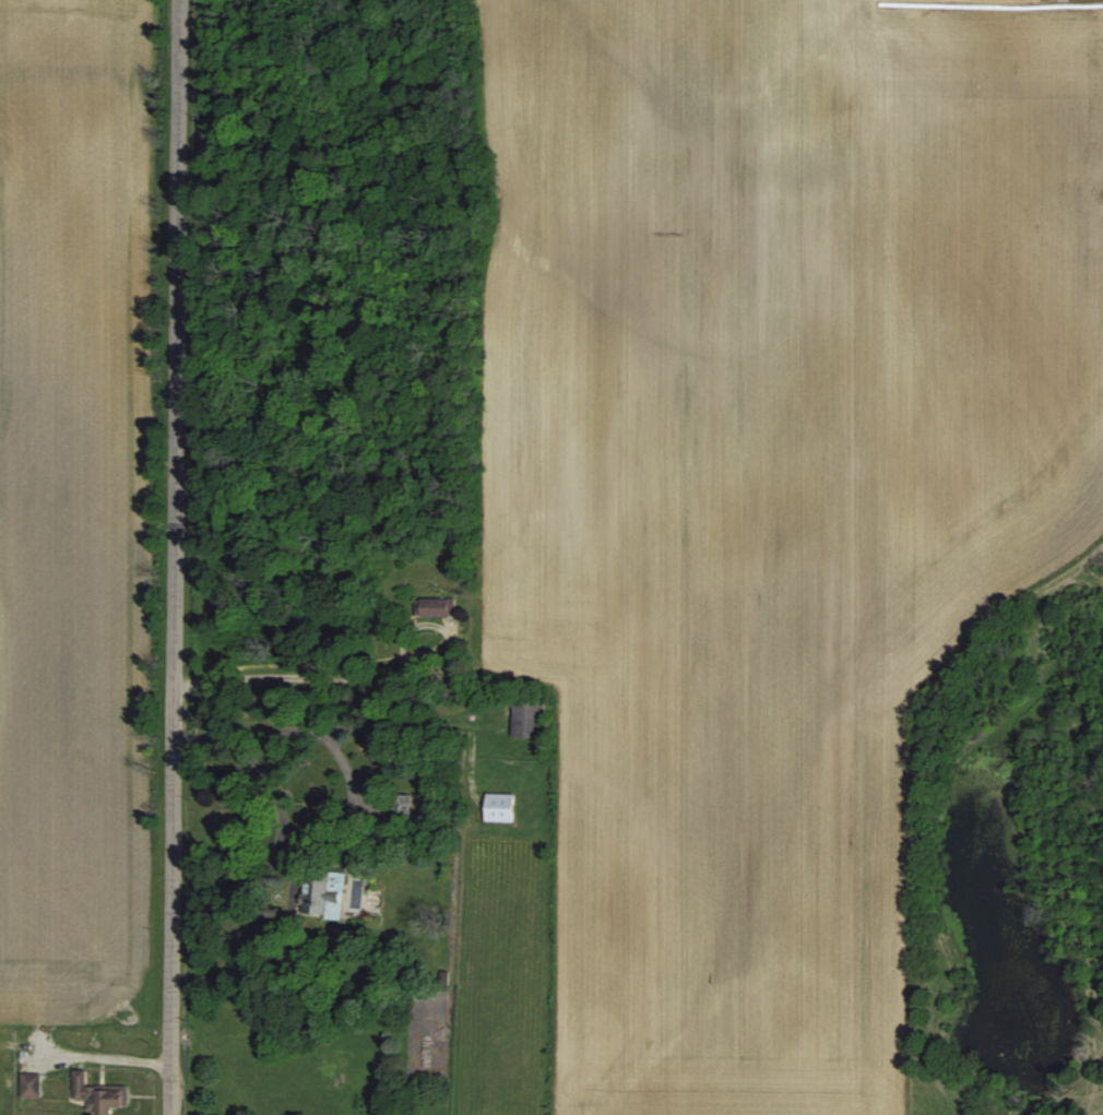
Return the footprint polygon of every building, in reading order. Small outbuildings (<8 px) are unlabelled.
[(452,597),(411,597),(411,615),(452,615),(452,597)] [(538,738),(538,702),(508,702),(508,738),(538,738)] [(509,822),(509,794),(479,794),(479,822),(509,822)] [(306,870),(302,916),(338,919),(342,873),(306,870)] [(85,1089),(84,1070),(71,1070),(71,1099),(83,1098),(84,1114),(101,1114),(104,1114),(104,1108),(124,1107),(124,1088),(85,1089)] [(40,1097),(40,1073),(17,1073),(17,1097),(40,1097)]
